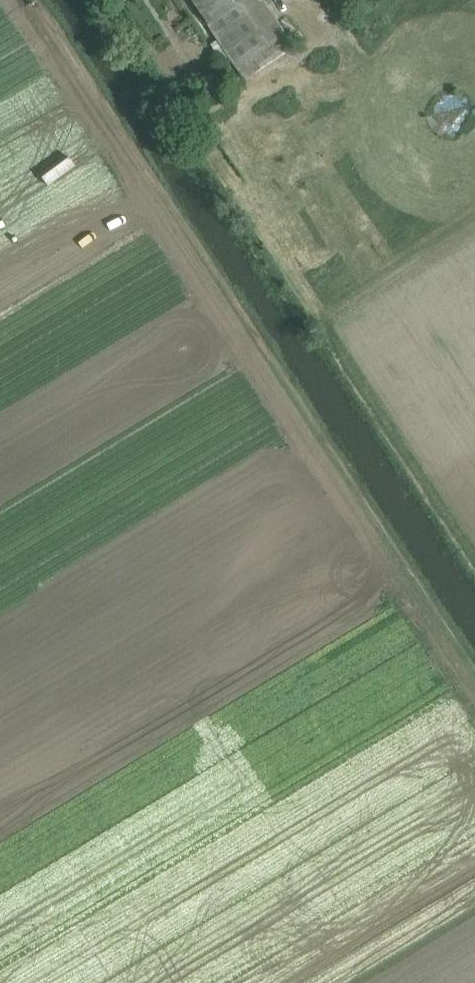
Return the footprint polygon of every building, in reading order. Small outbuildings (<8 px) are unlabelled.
[(245,81),(297,47),(266,0),(191,0),(245,81)]
